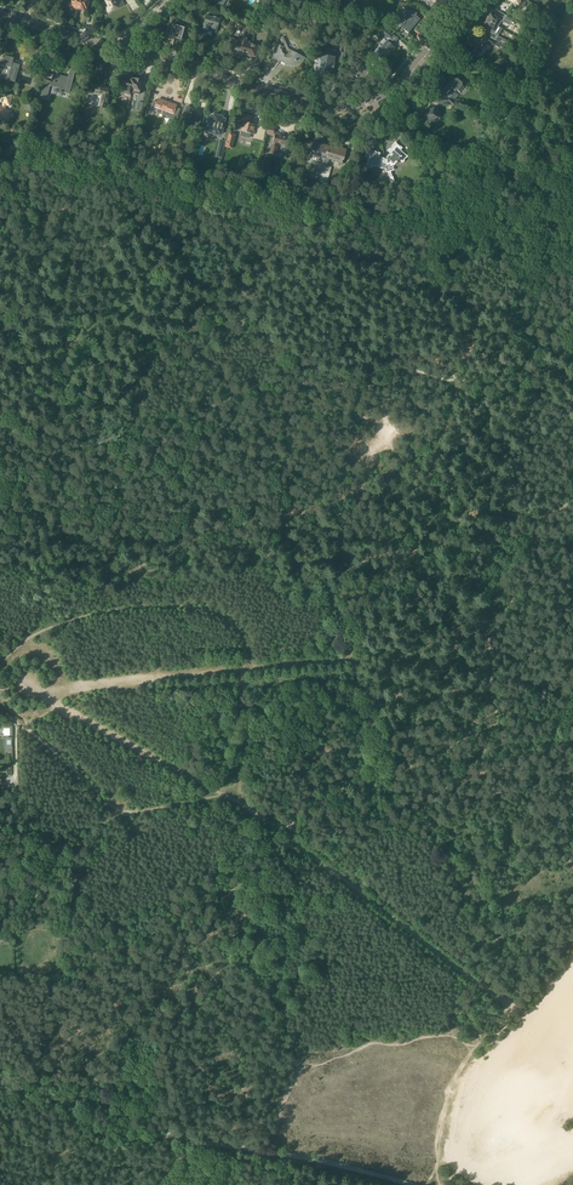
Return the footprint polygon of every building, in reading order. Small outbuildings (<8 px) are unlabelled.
[(70,7),(78,9),(81,0),(72,0),(70,7)] [(78,9),(82,10),(82,11),(86,12),(89,0),(81,0),(78,9)] [(118,1),(117,0),(105,0),(108,7),(106,8),(108,13),(124,6),(121,0),(120,0),(118,1)] [(408,33),(417,22),(420,19),(419,18),(415,15),(416,12),(405,9),(403,19),(406,21),(401,27),(404,30),(403,30),(405,31),(408,33)] [(488,16),(486,20),(498,26),(502,20),(490,13),(489,16),(488,16)] [(206,15),(204,23),(202,29),(216,33),(220,19),(217,18),(216,18),(216,17),(213,17),(213,18),(206,15)] [(510,26),(511,24),(513,19),(507,16),(504,22),(510,26)] [(485,23),(483,27),(489,29),(492,31),(491,32),(492,33),(490,36),(496,40),(500,42),(510,48),(512,44),(502,38),(498,36),(502,28),(498,26),(486,20),(485,23)] [(173,24),(170,36),(181,39),(184,27),(173,24)] [(387,40),(393,34),(387,29),(386,29),(384,27),(381,31),(383,33),(381,35),(387,40)] [(29,42),(37,44),(39,37),(31,35),(29,42)] [(478,38),(477,38),(472,35),(467,44),(474,48),(472,51),(477,54),(478,50),(479,51),(481,46),(484,47),(487,43),(478,38)] [(535,49),(539,38),(532,36),(528,47),(535,49)] [(230,39),(227,51),(237,54),(238,51),(248,54),(247,54),(248,55),(255,57),(258,47),(247,43),(247,42),(246,41),(247,38),(242,37),(242,40),(239,39),(239,41),(230,39)] [(288,50),(285,44),(285,43),(284,43),(284,42),(283,42),(282,43),(281,43),(278,40),(275,44),(274,43),(272,50),(274,56),(279,62),(280,61),(284,63),(284,65),(290,65),(290,67),(294,66),(297,64),(298,65),(302,62),(305,58),(288,50)] [(391,52),(395,48),(387,40),(382,46),(380,45),(374,52),(374,51),(373,52),(383,60),(391,52)] [(318,71),(317,75),(324,77),(325,72),(332,73),(333,68),(333,65),(334,65),(335,62),(334,62),(336,49),(327,48),(326,55),(321,54),(320,60),(324,61),(323,68),(320,67),(320,66),(319,71),(318,71)] [(12,62),(13,57),(4,54),(1,64),(11,67),(7,79),(15,81),(20,64),(12,62)] [(363,67),(362,63),(355,65),(355,67),(346,70),(350,82),(358,80),(357,78),(368,75),(366,67),(363,67)] [(43,83),(39,95),(47,97),(49,88),(50,85),(53,86),(60,88),(59,91),(69,94),(70,90),(75,73),(75,71),(70,70),(68,77),(53,74),(50,85),(43,83)] [(461,84),(464,80),(458,76),(455,80),(452,77),(448,82),(449,83),(442,92),(449,98),(456,89),(460,93),(465,87),(461,84)] [(121,80),(118,94),(122,95),(123,94),(131,96),(132,93),(135,78),(130,77),(130,79),(128,78),(127,81),(121,80)] [(135,78),(132,93),(138,94),(137,99),(143,101),(145,92),(140,90),(143,80),(135,78)] [(89,94),(86,103),(96,106),(106,109),(111,91),(108,91),(109,88),(94,85),(92,93),(89,93),(89,94)] [(4,99),(2,106),(0,105),(0,123),(5,125),(7,118),(9,110),(4,108),(6,104),(9,105),(10,101),(11,98),(9,97),(5,96),(4,99)] [(153,101),(151,106),(155,107),(166,111),(164,115),(172,118),(170,123),(174,125),(176,119),(179,111),(175,109),(176,107),(176,105),(167,102),(167,101),(166,101),(165,101),(158,99),(157,102),(153,101)] [(32,112),(35,104),(28,102),(27,105),(26,104),(24,110),(32,112)] [(196,115),(193,114),(194,110),(191,108),(188,106),(187,107),(186,107),(183,115),(182,119),(188,121),(187,123),(192,125),(196,115)] [(439,117),(436,108),(420,114),(423,123),(428,121),(429,123),(435,121),(434,119),(439,117)] [(242,131),(241,136),(250,138),(251,133),(253,134),(254,134),(255,131),(254,130),(255,124),(250,123),(252,115),(243,113),(241,121),(243,122),(241,131),(242,131)] [(204,128),(203,133),(209,134),(209,133),(217,134),(220,135),(220,134),(221,134),(223,130),(221,129),(224,119),(221,119),(221,117),(218,116),(218,115),(214,114),(214,115),(213,115),(213,118),(207,117),(204,128)] [(268,125),(266,134),(274,136),(272,145),(270,152),(275,153),(276,154),(278,147),(276,146),(277,142),(282,144),(283,144),(282,148),(286,149),(287,145),(288,140),(293,141),(294,134),(290,133),(288,138),(284,137),(285,134),(274,131),(275,127),(268,125)] [(232,148),(235,135),(228,133),(225,147),(232,148)] [(310,172),(309,177),(313,179),(312,184),(313,184),(318,186),(318,184),(329,147),(313,142),(310,153),(309,156),(318,158),(319,156),(321,157),(322,157),(321,161),(320,162),(316,174),(313,173),(310,172)] [(392,176),(391,171),(394,170),(393,166),(397,161),(398,162),(400,159),(399,158),(401,156),(405,160),(408,156),(400,150),(402,148),(395,143),(388,151),(391,153),(386,159),(393,182),(394,182),(393,176),(392,176)] [(329,147),(318,184),(322,185),(323,182),(326,182),(331,167),(327,166),(329,158),(333,160),(332,162),(342,165),(343,162),(346,150),(339,148),(339,149),(329,147)] [(393,182),(386,159),(379,157),(380,154),(368,150),(365,157),(369,158),(366,167),(372,169),(373,166),(384,169),(385,169),(386,173),(387,172),(389,177),(390,177),(391,183),(393,182)]
